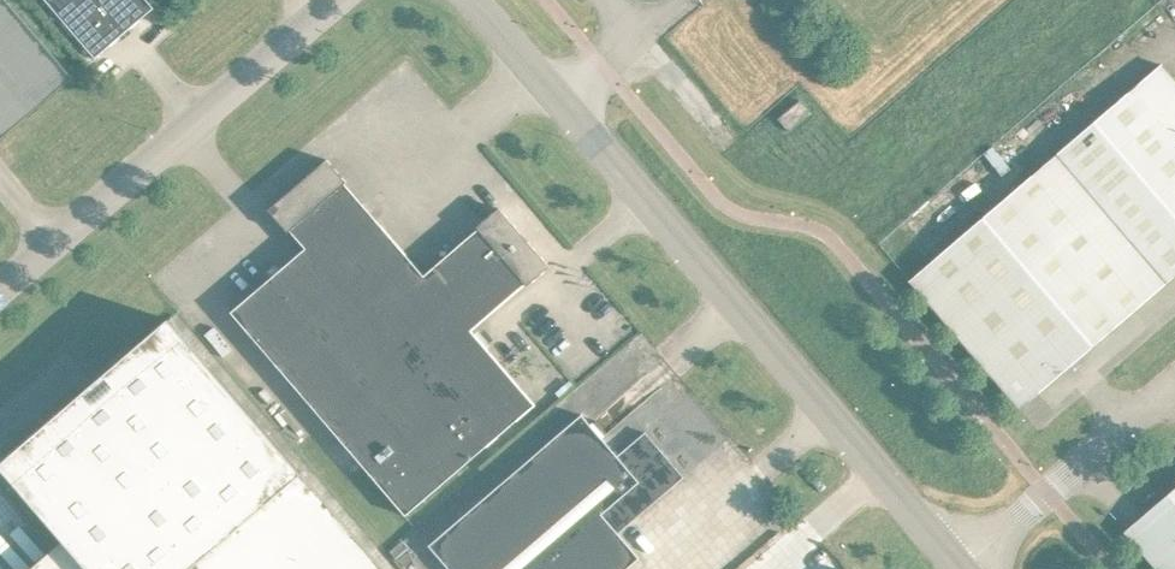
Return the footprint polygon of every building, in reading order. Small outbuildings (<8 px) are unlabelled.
[(73,65),(17,0),(0,0),(0,127),(73,65)] [(96,46),(150,0),(56,0),(96,46)] [(1019,398),(1174,264),(1174,68),(1162,54),(910,270),(1019,398)] [(778,107),(788,119),(811,101),(800,88),(778,107)] [(247,319),(406,504),(516,409),(516,410),(535,393),(471,319),(526,273),(527,274),(550,255),(499,196),(477,216),(478,217),(424,263),(345,171),(347,170),(327,147),(269,198),(288,221),(290,219),(305,237),(230,301),(247,320),(247,319)] [(169,307),(0,452),(0,455),(63,529),(16,568),(394,568),(169,307)] [(683,465),(645,420),(617,444),(581,403),(428,534),(459,568),(612,568),(639,546),(617,522),(683,465)] [(1166,568),(1174,568),(1174,477),(1124,520),(1166,568)]
